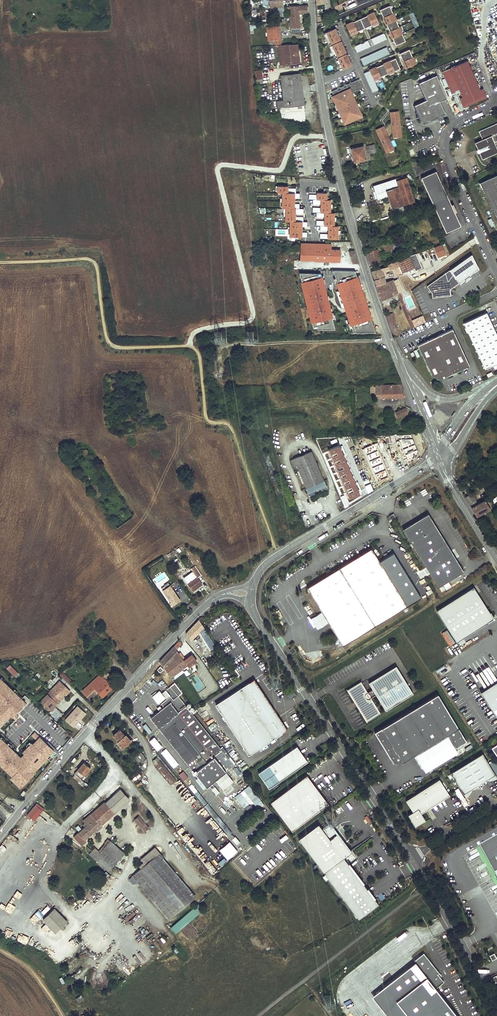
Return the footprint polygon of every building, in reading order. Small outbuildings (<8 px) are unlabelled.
[(283,0),(269,0),(270,7),(271,15),(284,14),(283,0)] [(390,5),(380,10),(396,45),(406,41),(390,5)] [(307,13),(307,6),(289,6),(291,32),(300,31),(299,14),(307,13)] [(374,13),(345,25),(350,36),(379,23),(374,13)] [(272,26),(269,27),(270,40),(274,39),(274,45),(280,44),(278,26),(272,26)] [(336,28),(326,32),(343,70),(353,65),(336,28)] [(385,33),(370,39),(373,46),(388,40),(385,33)] [(368,41),(353,47),(356,54),(371,47),(368,41)] [(299,62),(297,44),(281,45),(283,64),(299,62)] [(387,47),(360,59),(363,66),(390,54),(387,47)] [(409,50),(399,54),(406,69),(416,64),(409,50)] [(396,59),(364,73),(373,93),(379,90),(375,80),(400,69),(396,59)] [(478,89),(464,60),(447,68),(460,97),(462,101),(460,102),(462,105),(466,104),(465,101),(469,99),(470,102),(473,102),(475,99),(474,97),(479,95),(479,97),(483,96),(481,92),(479,93),(478,89)] [(300,74),(281,76),(284,100),(285,107),(304,105),(300,74)] [(445,99),(434,76),(417,84),(425,100),(413,106),(419,121),(421,120),(426,122),(443,114),(438,102),(445,99)] [(353,82),(357,90),(362,87),(359,80),(353,82)] [(350,88),(331,96),(344,126),(363,117),(350,88)] [(398,110),(389,111),(393,138),(402,137),(398,110)] [(478,131),(481,139),(474,142),(477,147),(478,147),(480,153),(479,153),(482,159),(483,158),(486,164),(490,162),(488,156),(496,152),(496,148),(494,142),(496,141),(496,134),(496,133),(496,123),(478,131)] [(383,126),(376,129),(387,154),(395,150),(383,126)] [(366,159),(363,146),(351,148),(354,160),(360,159),(360,161),(366,159)] [(451,204),(435,171),(420,178),(447,232),(461,225),(455,212),(456,211),(452,204),(451,204)] [(481,183),(496,216),(496,175),(481,183)] [(415,201),(407,177),(397,180),(396,178),(374,185),(378,198),(380,199),(388,196),(392,209),(415,201)] [(297,193),(283,193),(282,208),(286,209),(300,209),(300,204),(295,204),(296,198),(300,199),(300,193),(297,193)] [(317,212),(331,213),(331,200),(328,200),(312,200),(312,205),(321,205),(321,207),(313,207),(313,212),(317,212)] [(300,209),(286,209),(286,222),(289,222),(304,222),(304,217),(296,217),(296,214),(303,214),(304,209),(300,209)] [(320,226),(335,226),(335,213),(331,213),(317,212),(317,217),(324,217),(324,220),(316,220),(316,226),(320,226)] [(304,222),(289,222),(289,237),(307,237),(307,232),(303,232),(303,227),(308,227),(308,222),(304,222)] [(335,226),(320,226),(320,231),(328,231),(328,234),(320,234),(320,239),(338,239),(339,226),(335,226)] [(380,248),(383,247),(385,251),(390,250),(393,249),(392,245),(395,244),(393,241),(379,245),(380,248)] [(319,244),(314,244),(314,261),(340,261),(340,250),(330,250),(330,244),(325,244),(325,242),(319,242),(319,244)] [(300,248),(295,248),(295,254),(300,254),(300,260),(314,261),(314,244),(300,243),(300,248)] [(393,249),(390,250),(391,254),(404,249),(403,245),(393,249)] [(437,259),(446,257),(443,245),(435,246),(437,259)] [(271,259),(270,248),(262,248),(263,259),(271,259)] [(369,258),(380,255),(378,249),(366,252),(368,258),(369,258)] [(358,263),(354,251),(349,252),(352,263),(358,263)] [(472,254),(450,269),(459,282),(461,285),(464,282),(467,282),(472,278),(472,275),(480,269),(472,254)] [(369,258),(370,265),(382,262),(380,255),(369,258)] [(414,267),(413,265),(409,256),(397,262),(401,271),(402,273),(414,267)] [(397,261),(387,264),(389,270),(392,269),(395,268),(396,273),(401,271),(397,262),(397,261)] [(376,285),(385,282),(381,268),(372,271),(376,285)] [(459,282),(450,269),(427,285),(432,292),(433,297),(451,295),(450,288),(459,282)] [(356,271),(333,271),(353,332),(375,332),(356,271)] [(321,274),(300,273),(314,329),(336,329),(321,274)] [(376,285),(381,300),(397,293),(400,299),(402,299),(399,292),(394,279),(385,282),(376,285)] [(410,318),(405,305),(403,306),(402,306),(408,319),(410,318)] [(486,312),(463,323),(484,369),(496,363),(496,334),(496,335),(486,312)] [(400,335),(391,313),(386,315),(394,337),(400,335)] [(417,325),(425,321),(423,316),(415,319),(417,325)] [(452,329),(417,346),(430,376),(439,381),(469,367),(452,329)] [(403,390),(401,384),(375,385),(376,397),(404,397),(403,393),(403,390)] [(347,452),(348,456),(353,454),(356,461),(342,467),(348,479),(349,478),(345,468),(357,463),(358,465),(362,463),(356,449),(347,452)] [(323,481),(311,452),(290,460),(293,466),(297,464),(306,488),(323,481)] [(336,462),(334,462),(342,482),(348,479),(342,467),(356,461),(353,454),(348,456),(341,459),(340,458),(335,460),(336,462)] [(406,459),(397,464),(401,470),(409,465),(406,459)] [(334,462),(327,465),(330,472),(334,471),(339,483),(342,482),(334,462)] [(477,504),(472,494),(466,497),(477,516),(491,508),(485,499),(477,504)] [(438,587),(443,584),(448,581),(464,571),(428,513),(403,529),(438,587)] [(342,645),(407,606),(420,598),(393,552),(379,560),(372,548),(326,575),(327,576),(320,580),(321,583),(319,584),(318,582),(307,588),(309,592),(310,591),(342,645)] [(198,577),(202,575),(196,566),(191,569),(193,573),(184,579),(193,591),(202,584),(198,577)] [(448,581),(443,584),(446,589),(451,586),(448,581)] [(164,586),(161,588),(173,605),(183,598),(173,584),(166,588),(164,586)] [(474,587),(437,610),(457,642),(458,641),(463,638),(494,618),(474,587)] [(216,646),(199,620),(186,633),(191,641),(199,632),(208,645),(208,644),(212,649),(216,646)] [(450,646),(455,643),(447,629),(441,633),(450,646)] [(182,643),(179,640),(160,661),(172,677),(187,665),(189,667),(196,661),(192,655),(184,660),(176,649),(182,643)] [(312,664),(324,657),(320,651),(309,658),(312,664)] [(348,687),(368,719),(380,712),(380,711),(379,711),(370,696),(375,693),(385,709),(412,692),(395,664),(394,665),(395,665),(369,681),(368,681),(372,688),(367,691),(360,680),(361,680),(360,680),(348,687)] [(10,665),(6,669),(15,679),(20,674),(10,665)] [(70,682),(61,673),(58,675),(67,685),(70,682)] [(113,687),(101,674),(91,683),(82,691),(87,695),(94,688),(98,692),(102,697),(113,687)] [(197,691),(204,688),(197,675),(194,677),(197,683),(194,685),(197,691)] [(0,677),(0,729),(12,717),(15,720),(18,716),(16,715),(28,703),(0,677)] [(228,723),(248,755),(287,729),(283,723),(254,679),(218,702),(231,721),(228,723)] [(60,680),(49,691),(61,702),(64,698),(63,697),(65,695),(66,697),(71,691),(60,680)] [(481,692),(496,718),(496,681),(481,692)] [(233,764),(178,696),(182,693),(175,683),(166,690),(174,700),(171,702),(165,707),(151,718),(198,777),(206,786),(214,779),(222,789),(233,781),(225,771),(233,764)] [(346,688),(366,720),(368,719),(348,687),(346,688)] [(94,688),(87,695),(90,699),(98,692),(94,688)] [(49,691),(40,701),(51,712),(61,702),(49,691)] [(375,732),(393,762),(395,761),(398,762),(399,764),(448,734),(455,747),(466,741),(438,694),(375,732)] [(165,707),(171,702),(168,699),(162,703),(165,707)] [(231,721),(218,702),(215,704),(228,723),(231,721)] [(58,721),(64,715),(56,708),(51,714),(58,721)] [(64,722),(72,728),(75,725),(74,724),(78,720),(79,721),(84,714),(76,708),(64,722)] [(79,731),(85,724),(81,721),(75,728),(79,731)] [(145,724),(143,726),(149,734),(152,732),(145,724)] [(125,735),(120,729),(113,735),(119,741),(117,742),(123,748),(131,741),(126,735),(125,735)] [(0,737),(0,767),(10,777),(9,778),(20,789),(36,773),(35,772),(47,760),(46,759),(54,751),(35,732),(31,736),(36,740),(33,743),(31,742),(21,752),(23,755),(21,757),(0,737)] [(149,741),(157,751),(162,747),(154,737),(149,741)] [(233,758),(240,754),(233,743),(226,748),(233,758)] [(297,746),(269,765),(280,780),(308,761),(297,746)] [(138,763),(145,757),(140,752),(134,757),(138,763)] [(487,779),(495,774),(482,753),(450,772),(463,794),(471,789),(487,779)] [(176,781),(157,757),(153,761),(172,784),(176,781)] [(85,766),(83,763),(74,773),(81,779),(90,768),(86,765),(85,766)] [(280,780),(269,765),(259,772),(270,788),(280,780)] [(232,770),(237,777),(241,774),(236,767),(232,770)] [(307,775),(271,801),(292,830),(328,803),(307,775)] [(206,786),(198,777),(195,779),(203,789),(206,786)] [(439,779),(406,800),(413,811),(408,814),(415,826),(425,820),(421,814),(449,795),(439,779)] [(192,784),(189,786),(194,793),(197,791),(192,784)] [(129,799),(120,789),(111,798),(120,807),(129,799)] [(242,791),(239,793),(247,803),(250,800),(242,791)] [(120,807),(111,798),(105,803),(114,813),(120,807)] [(98,807),(108,819),(114,813),(105,803),(104,802),(98,807)] [(43,809),(36,803),(26,815),(33,821),(43,809)] [(108,819),(98,807),(84,821),(87,825),(75,836),(82,844),(86,841),(85,839),(108,819)] [(225,833),(229,830),(214,811),(210,814),(225,833)] [(139,816),(133,820),(143,833),(149,828),(139,816)] [(299,838),(324,871),(359,918),(378,903),(344,857),(351,851),(330,822),(321,828),(318,824),(299,838)] [(337,822),(332,825),(339,834),(344,831),(337,822)] [(480,847),(482,851),(496,844),(496,838),(480,847)] [(109,871),(124,854),(110,841),(100,852),(96,847),(90,854),(109,871)] [(482,851),(496,878),(496,844),(482,851)] [(478,854),(496,887),(496,878),(482,851),(478,854)] [(155,856),(193,898),(196,895),(159,852),(155,856)] [(155,856),(132,877),(169,919),(193,898),(155,856)] [(67,901),(72,906),(76,903),(71,898),(67,901)] [(198,904),(170,928),(176,934),(203,910),(198,904)] [(56,933),(67,922),(55,910),(44,921),(56,933)] [(40,920),(43,916),(37,911),(34,915),(40,920)] [(374,997),(389,1015),(457,1015),(436,989),(444,982),(438,975),(441,973),(424,952),(413,961),(416,964),(374,997)]
